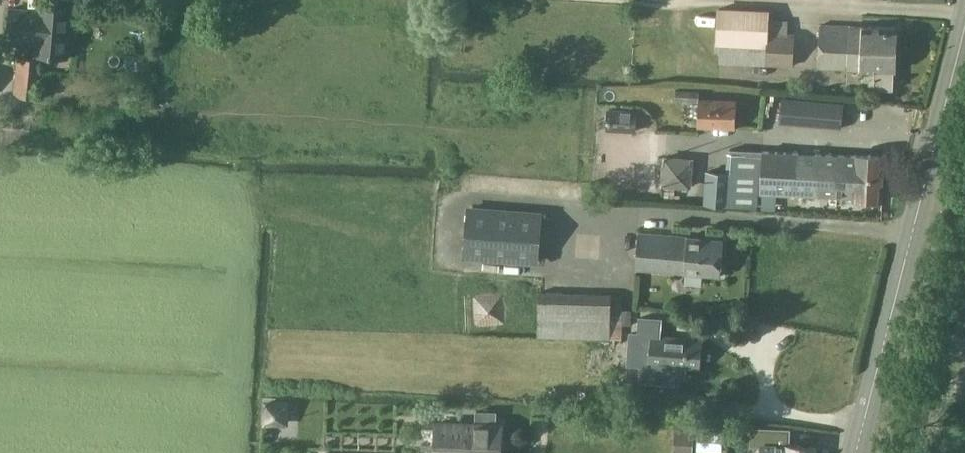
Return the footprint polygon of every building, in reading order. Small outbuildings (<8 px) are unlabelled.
[(42,7),(41,11),(12,9),(9,39),(39,42),(38,55),(68,58),(72,10),(42,7)] [(714,42),(765,45),(767,9),(716,7),(714,42)] [(768,23),(767,67),(793,67),(793,36),(787,35),(788,23),(768,23)] [(875,89),(894,89),(894,71),(895,71),(896,27),(862,26),(862,27),(820,25),(819,68),(861,69),(861,70),(870,70),(870,74),(869,74),(869,86),(875,86),(875,89)] [(20,96),(38,98),(41,60),(20,58),(17,93),(20,96)] [(675,91),(674,101),(698,102),(697,127),(735,128),(736,100),(699,99),(699,92),(675,91)] [(844,104),(819,101),(817,127),(841,129),(844,104)] [(607,127),(635,128),(636,112),(607,110),(607,127)] [(707,171),(704,203),(725,205),(756,207),(760,157),(762,157),(762,151),(730,149),(730,153),(728,153),(727,173),(707,171)] [(852,200),(882,202),(884,156),(855,154),(855,156),(762,151),(762,157),(759,192),(852,198),(852,200)] [(661,186),(690,188),(693,159),(664,157),(661,186)] [(469,209),(465,257),(537,263),(541,215),(469,209)] [(723,240),(638,233),(635,270),(720,277),(723,240)] [(537,337),(610,339),(611,309),(622,309),(622,295),(538,292),(537,337)] [(611,309),(610,339),(621,339),(622,309),(611,309)] [(630,334),(628,364),(641,365),(640,381),(672,383),(673,373),(684,374),(685,368),(699,370),(702,340),(684,338),(683,340),(674,339),(674,337),(658,336),(659,322),(643,321),(642,335),(630,334)] [(436,452),(500,452),(501,425),(495,425),(496,413),(477,412),(476,425),(437,424),(436,452)] [(674,452),(693,452),(695,426),(676,425),(674,452)] [(699,427),(698,448),(722,449),(723,428),(699,427)] [(750,447),(763,447),(762,452),(816,452),(816,447),(790,445),(791,429),(751,427),(750,447)]
